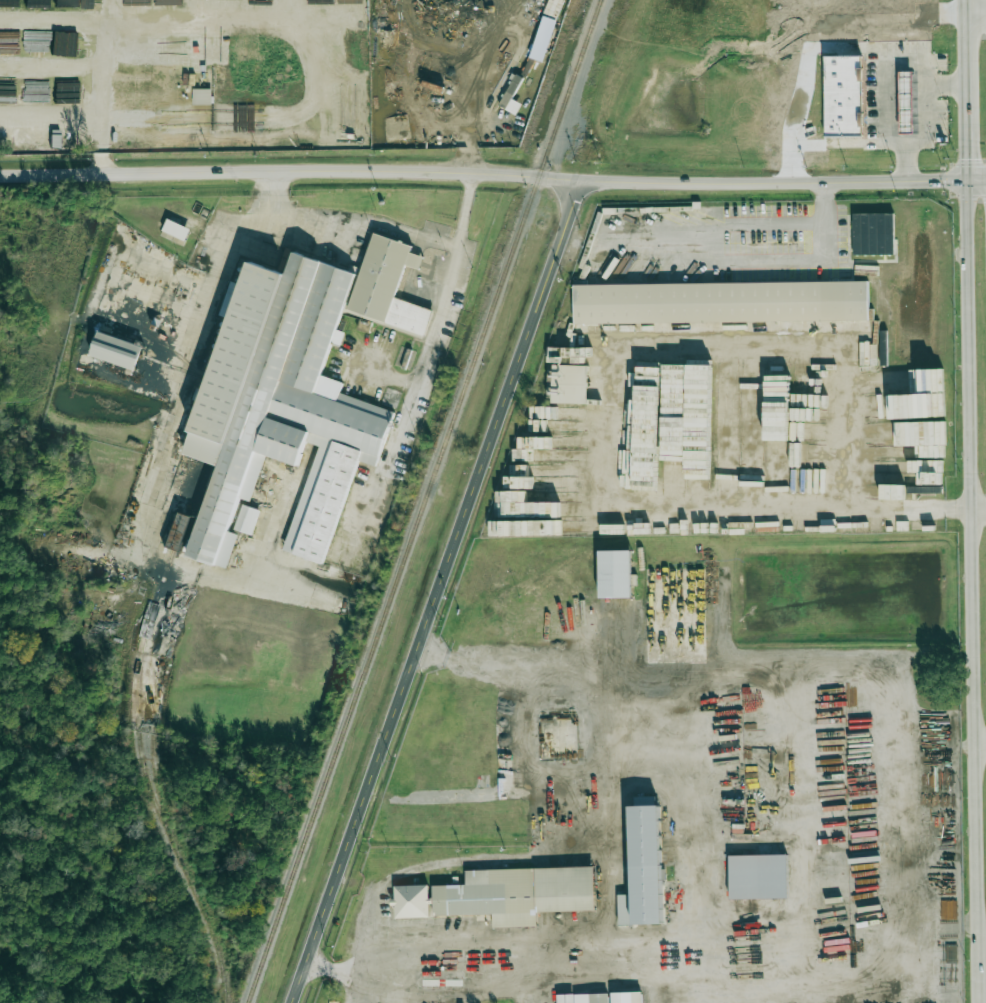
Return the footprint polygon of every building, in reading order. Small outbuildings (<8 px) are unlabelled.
[(564,0),(549,0),(543,15),(556,20),(564,0)] [(557,21),(542,16),(533,44),(548,48),(557,21)] [(76,55),(77,33),(53,32),(52,55),(76,55)] [(825,132),(859,133),(861,56),(827,56),(825,132)] [(902,71),(902,127),(915,127),(914,71),(902,71)] [(511,98),(517,87),(511,84),(498,105),(516,115),(522,104),(511,98)] [(211,89),(193,89),(192,106),(172,106),(172,130),(207,131),(207,103),(211,103),(211,89)] [(851,258),(894,257),(892,217),(850,218),(851,258)] [(191,229),(168,219),(160,236),(183,246),(191,229)] [(349,313),(425,335),(432,309),(395,299),(405,265),(420,269),(423,257),(410,253),(412,245),(372,233),(349,313)] [(394,410),(339,394),(343,382),(321,376),(331,342),(341,345),(344,332),(338,330),(355,272),(293,253),(287,273),(249,262),(243,285),(230,281),(220,316),(226,318),(186,455),(217,464),(190,557),(228,568),(238,534),(229,532),(240,497),(252,501),(265,455),(299,465),(306,442),(317,445),(286,552),(326,564),(356,461),(377,467),(394,410)] [(868,282),(868,321),(575,325),(575,286),(868,282)] [(91,356),(136,370),(144,346),(99,332),(91,356)] [(587,404),(588,365),(552,365),(551,403),(587,404)] [(716,493),(739,493),(739,451),(747,451),(747,458),(755,458),(755,452),(763,452),(763,389),(739,389),(739,365),(716,365),(716,493)] [(869,419),(945,416),(943,368),(867,371),(869,419)] [(686,451),(686,429),(710,429),(711,370),(664,369),(662,450),(686,451)] [(634,480),(657,481),(659,410),(635,409),(634,480)] [(946,421),(897,422),(898,446),(946,445),(946,421)] [(252,535),(260,510),(243,504),(235,529),(252,535)] [(181,551),(186,529),(197,531),(200,516),(177,512),(169,548),(181,551)] [(597,535),(597,520),(543,521),(543,535),(597,535)] [(631,550),(599,551),(600,598),(632,598),(631,550)] [(630,806),(632,894),(617,894),(618,925),(663,924),(659,798),(645,799),(645,797),(635,797),(635,806),(630,806)] [(729,856),(730,899),(788,898),(787,854),(729,856)] [(465,870),(466,885),(433,885),(434,916),(492,914),(493,928),(537,927),(536,912),(596,910),(594,867),(465,870)] [(395,899),(394,899),(394,918),(429,917),(429,885),(395,886),(395,899)] [(612,993),(612,1002),(642,1002),(642,992),(612,993)] [(557,995),(558,1002),(609,1002),(608,993),(557,995)]
